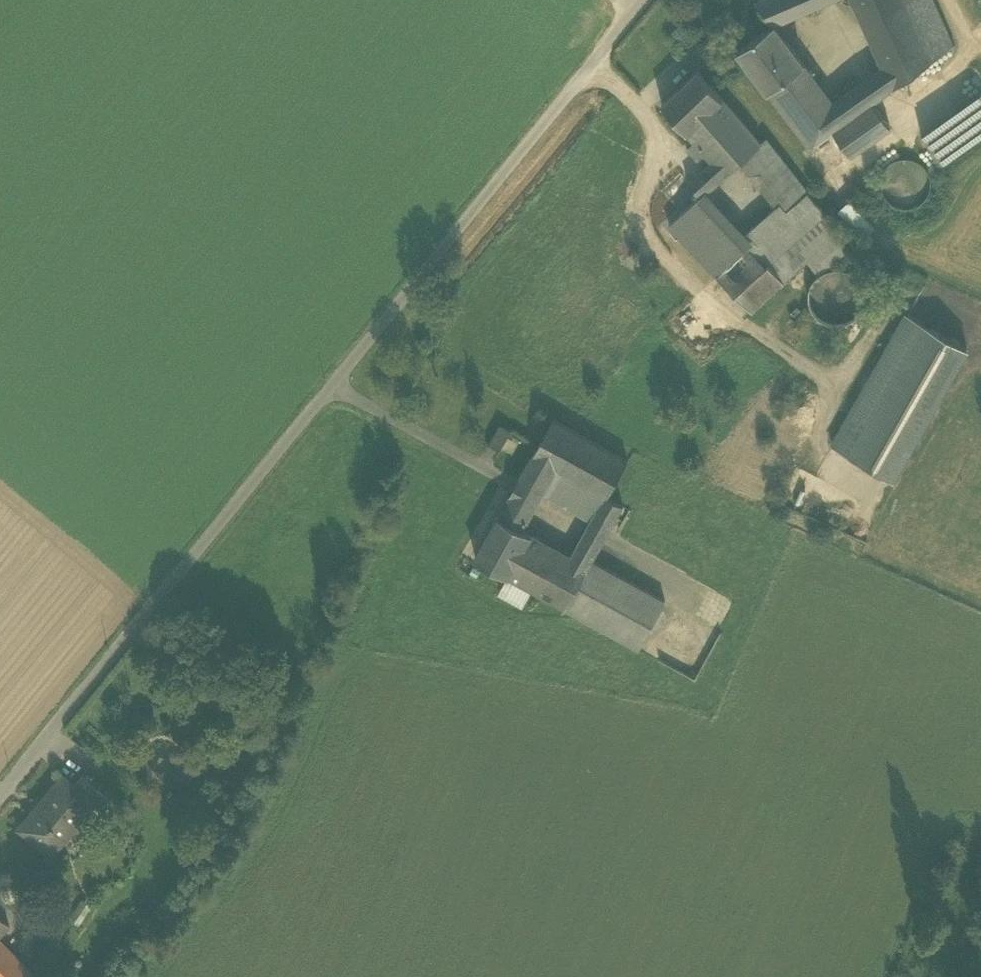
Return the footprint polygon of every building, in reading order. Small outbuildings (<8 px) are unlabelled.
[(818,6),(815,0),(760,0),(756,2),(773,25),(774,25),(785,20),(818,6)] [(872,75),(886,94),(932,61),(905,0),(851,0),(883,68),(872,75)] [(932,61),(950,48),(928,0),(905,0),(932,61)] [(774,25),(785,39),(795,32),(785,20),(774,25)] [(738,52),(768,92),(804,65),(785,39),(774,25),(773,25),(738,52)] [(890,130),(873,103),(860,84),(832,103),(804,65),(768,92),(810,148),(833,132),(851,157),(890,130)] [(662,105),(687,133),(722,100),(698,72),(662,105)] [(873,103),(886,94),(872,75),(860,84),(873,103)] [(941,165),(980,137),(980,93),(921,136),(941,165)] [(704,169),(717,184),(740,164),(757,148),(773,170),(784,162),(766,140),(766,139),(760,144),(722,100),(687,133),(695,143),(712,162),(704,169)] [(687,150),(704,169),(712,162),(695,143),(687,150)] [(757,148),(740,164),(771,202),(798,181),(784,162),(773,170),(757,148)] [(880,187),(881,190),(882,193),(884,199),(890,205),(894,207),(898,209),(904,210),(908,210),(912,209),(917,207),(924,201),(927,197),(930,192),(931,183),(929,176),(928,173),(925,168),(921,165),(917,162),(913,161),(907,160),(902,160),(898,161),(893,163),(889,166),(886,169),(881,177),(880,183),(880,187)] [(704,169),(689,183),(701,196),(702,198),(717,184),(704,169)] [(771,202),(776,208),(778,205),(787,215),(809,195),(798,181),(771,202)] [(657,212),(669,226),(701,196),(689,183),(657,212)] [(735,297),(812,228),(825,216),(809,195),(787,215),(778,205),(776,208),(740,239),(749,248),(716,277),(735,297)] [(669,226),(716,277),(749,248),(740,239),(702,198),(701,196),(669,226)] [(840,212),(863,238),(874,228),(852,202),(840,212)] [(839,233),(825,216),(812,228),(826,245),(839,233)] [(812,228),(735,297),(751,315),(807,262),(820,275),(851,247),(839,233),(826,245),(812,228)] [(852,322),(855,320),(858,317),(861,313),(864,309),(865,303),(865,297),(864,291),(862,285),(859,281),(857,278),(852,274),(847,272),(841,270),(835,270),(829,271),(825,273),(820,276),(816,280),(813,283),(810,291),(809,295),(809,300),(810,305),(811,309),(815,316),(817,318),(822,322),(827,325),(832,326),(837,327),(842,326),(847,325),(852,322)] [(833,446),(893,479),(967,348),(907,314),(833,446)] [(555,471),(605,497),(607,499),(608,497),(628,462),(553,420),(532,458),(555,471)] [(489,446),(500,452),(511,432),(500,426),(489,446)] [(532,458),(519,480),(543,494),(555,471),(532,458)] [(555,471),(543,494),(592,521),(605,497),(555,471)] [(519,480),(512,493),(536,507),(543,494),(519,480)] [(523,530),(536,507),(512,493),(499,517),(523,530)] [(605,497),(592,521),(610,530),(624,506),(608,497),(607,499),(605,497)] [(476,559),(509,577),(532,535),(523,530),(499,517),(476,559)] [(592,521),(584,534),(602,543),(610,530),(592,521)] [(509,577),(566,608),(592,561),(602,543),(584,534),(572,557),(532,535),(509,577)] [(666,601),(592,561),(566,608),(640,649),(666,601)] [(251,736),(261,753),(273,746),(269,739),(264,742),(258,732),(251,736)] [(251,736),(243,740),(253,758),(261,753),(251,736)] [(92,804),(100,811),(110,799),(81,775),(72,786),(93,803),(92,804)] [(19,829),(50,855),(92,804),(93,803),(72,786),(62,777),(19,829)] [(68,919),(78,926),(91,906),(81,900),(68,919)] [(9,925),(0,917),(0,934),(9,925)] [(9,950),(20,935),(9,925),(0,934),(0,941),(9,950)] [(34,975),(9,950),(0,941),(0,976),(32,976),(34,975)]
